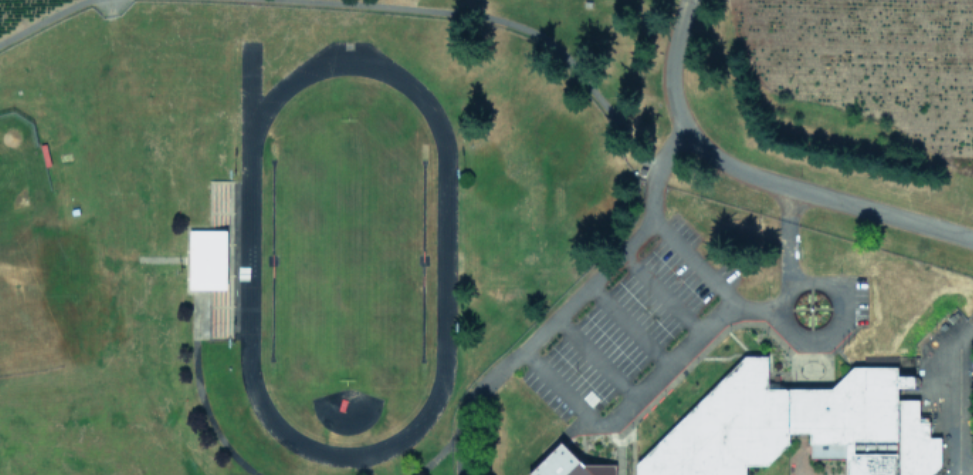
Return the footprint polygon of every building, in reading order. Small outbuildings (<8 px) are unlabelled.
[(189,289),(227,289),(226,229),(189,229),(189,289)] [(896,367),(852,366),(831,388),(767,388),(767,354),(745,354),(636,463),(636,474),(746,474),(746,465),(767,466),(789,443),(789,432),(808,432),(808,458),(846,459),(846,474),(932,474),(941,467),(941,435),(929,435),(929,421),(916,421),(916,400),(896,400),(896,386),(912,386),(912,375),(896,375),(896,367)] [(615,464),(615,474),(532,474),(529,472),(560,441),(584,464),(615,464)]
